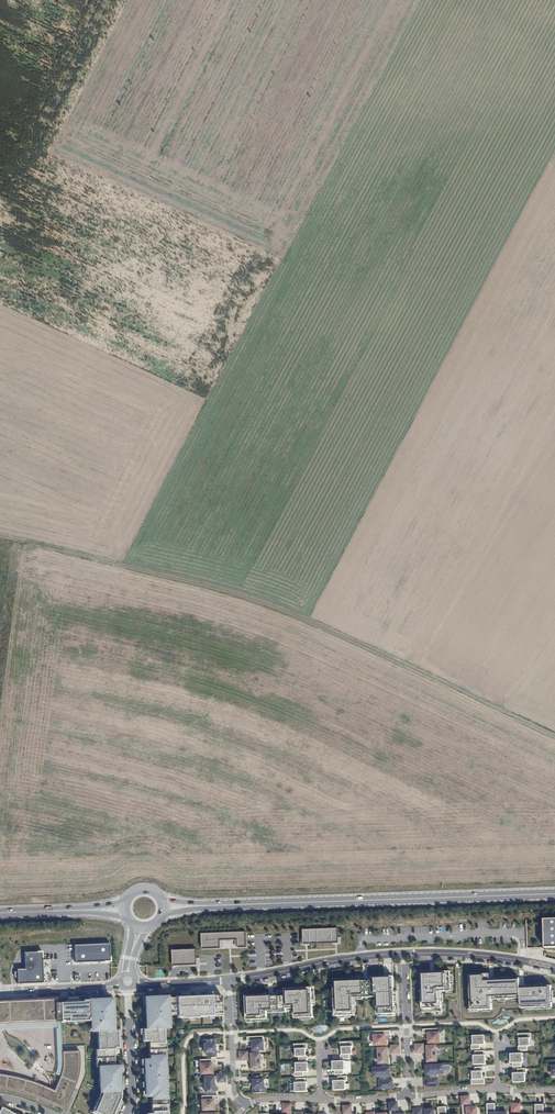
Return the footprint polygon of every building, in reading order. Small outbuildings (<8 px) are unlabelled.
[(542,921),(543,949),(554,949),(554,920),(542,921)] [(336,943),(338,943),(337,929),(302,930),(303,945),(307,945),(336,943)] [(246,948),(246,933),(201,934),(202,950),(220,949),(220,941),(238,940),(238,948),(246,948)] [(74,946),(74,964),(110,962),(109,944),(74,946)] [(196,962),(196,950),(172,951),(173,967),(185,966),(197,966),(196,962)] [(35,984),(43,984),(41,953),(23,953),(24,970),(16,970),(17,985),(35,984)] [(420,973),(422,1013),(442,1012),(441,992),(451,991),(450,971),(435,972),(435,973),(430,973),(430,972),(420,973)] [(469,975),(470,1010),(491,1009),(491,997),(497,997),(497,1000),(520,999),(520,1008),(551,1007),(550,986),(526,987),(526,978),(491,980),(489,980),(488,974),(469,975)] [(363,978),(333,979),(335,1017),(354,1016),(353,999),(376,998),(377,1015),(395,1014),(394,992),(393,992),(393,977),(384,978),(384,977),(368,978),(368,979),(363,979),(363,978)] [(285,995),(246,996),(247,1021),(268,1020),(267,1013),(285,1013),(285,1009),(293,1009),(294,1019),(313,1018),(311,988),(284,990),(285,995)] [(166,1113),(168,1113),(167,1096),(166,1096),(165,1083),(167,1083),(166,1072),(165,1072),(164,1058),(166,1058),(165,1041),(163,1041),(163,1028),(168,1028),(168,1019),(164,1019),(164,1013),(168,1013),(176,1013),(176,1018),(213,1017),(212,995),(198,995),(198,997),(194,997),(194,996),(176,996),(176,998),(167,998),(167,997),(144,998),(145,1012),(148,1012),(148,1016),(145,1016),(146,1029),(141,1029),(142,1042),(148,1042),(148,1047),(151,1046),(151,1050),(151,1054),(149,1054),(149,1059),(143,1059),(143,1069),(145,1069),(145,1074),(144,1074),(145,1097),(151,1097),(151,1102),(153,1102),(154,1109),(151,1109),(151,1113),(166,1113)] [(100,1094),(92,1113),(95,1113),(115,1113),(121,1100),(119,1100),(120,1098),(120,1096),(121,1096),(121,1081),(119,1081),(119,1077),(121,1077),(120,1066),(114,1067),(113,1050),(119,1049),(118,1030),(113,1030),(112,999),(66,1001),(66,1004),(60,1005),(61,1023),(88,1022),(88,1019),(92,1019),(92,1022),(92,1027),(91,1027),(91,1033),(97,1033),(98,1052),(95,1052),(96,1069),(99,1069),(100,1094)] [(60,1005),(55,1005),(55,1000),(0,1003),(0,1026),(0,1025),(3,1025),(61,1023),(60,1005)] [(440,1044),(439,1029),(423,1030),(423,1034),(427,1034),(427,1044),(440,1044)] [(390,1036),(391,1031),(374,1032),(374,1035),(372,1035),(373,1047),(386,1046),(385,1036),(390,1036)] [(530,1034),(518,1034),(518,1039),(519,1039),(519,1047),(518,1047),(518,1051),(527,1051),(527,1047),(529,1047),(529,1039),(530,1039),(530,1034)] [(471,1050),(479,1049),(479,1045),(484,1045),(484,1036),(479,1036),(472,1036),(472,1045),(470,1045),(471,1050)] [(264,1052),(264,1037),(247,1038),(247,1042),(251,1042),(251,1052),(264,1052)] [(213,1044),(213,1040),(200,1040),(200,1045),(202,1045),(202,1053),(205,1053),(205,1057),(214,1056),(214,1052),(212,1052),(212,1044),(213,1044)] [(352,1042),(339,1043),(340,1048),(341,1055),(340,1055),(340,1058),(340,1060),(350,1060),(350,1055),(351,1055),(351,1047),(353,1047),(352,1042)] [(306,1049),(306,1044),(293,1045),(294,1050),(295,1050),(295,1057),(298,1057),(298,1061),(307,1061),(307,1059),(307,1056),(305,1056),(305,1049),(306,1049)] [(415,1054),(424,1054),(424,1044),(415,1045),(415,1054)] [(400,1054),(399,1046),(391,1046),(391,1054),(400,1054)] [(436,1046),(426,1047),(426,1063),(437,1063),(436,1046)] [(377,1049),(377,1065),(388,1065),(388,1064),(390,1064),(389,1058),(388,1058),(388,1048),(377,1049)] [(474,1065),(486,1065),(485,1056),(484,1056),(484,1051),(475,1052),(475,1056),(473,1056),(474,1065)] [(4,1089),(15,1091),(22,1093),(30,1096),(40,1100),(49,1103),(64,1110),(75,1084),(77,1079),(78,1073),(79,1069),(79,1063),(79,1059),(78,1052),(62,1053),(63,1057),(63,1063),(62,1069),(61,1075),(61,1078),(54,1092),(44,1088),(39,1086),(29,1082),(19,1079),(1,1076),(0,1076),(0,1089),(4,1089)] [(248,1061),(248,1052),(239,1052),(239,1061),(248,1061)] [(260,1054),(250,1054),(250,1071),(261,1070),(260,1054)] [(522,1054),(510,1054),(510,1064),(511,1064),(511,1068),(521,1067),(521,1063),(522,1063),(522,1054)] [(215,1064),(215,1059),(199,1060),(199,1063),(197,1063),(198,1075),(211,1075),(210,1064),(215,1064)] [(344,1062),(331,1062),(332,1067),(332,1071),(334,1071),(334,1075),(343,1075),(343,1071),(344,1071),(344,1062)] [(294,1077),(302,1077),(302,1072),(305,1072),(307,1072),(307,1063),(302,1063),(295,1063),(295,1072),(293,1072),(294,1077)] [(425,1066),(425,1076),(443,1076),(443,1065),(425,1066)] [(372,1068),(372,1078),(390,1078),(390,1067),(372,1068)] [(484,1072),(483,1067),(475,1067),(475,1072),(472,1072),(472,1079),(471,1079),(471,1084),(484,1084),(484,1080),(483,1079),(482,1072),(484,1072)] [(513,1083),(525,1083),(525,1074),(527,1073),(526,1069),(517,1070),(517,1073),(512,1074),(513,1078),(513,1083)] [(225,1083),(224,1074),(217,1075),(217,1083),(225,1083)] [(202,1077),(203,1094),(213,1093),(212,1077),(202,1077)] [(252,1088),(252,1093),(264,1093),(264,1088),(263,1088),(263,1081),(260,1081),(260,1077),(252,1077),(251,1081),(253,1081),(253,1089),(252,1088)] [(333,1091),(345,1091),(344,1081),(346,1081),(346,1077),(337,1077),(337,1081),(332,1081),(333,1086),(333,1091)] [(439,1078),(425,1079),(425,1088),(439,1087),(439,1078)] [(294,1093),(306,1092),(306,1088),(306,1083),(305,1083),(304,1079),(295,1079),(295,1083),(294,1083),(294,1093)] [(393,1080),(379,1081),(379,1090),(393,1089),(393,1080)] [(201,1096),(201,1100),(199,1100),(199,1112),(212,1111),(212,1100),(218,1100),(217,1096),(201,1096)] [(461,1097),(461,1106),(463,1106),(463,1113),(477,1113),(476,1107),(465,1108),(465,1105),(470,1105),(470,1097),(461,1097)] [(404,1112),(393,1113),(393,1110),(398,1110),(397,1102),(389,1102),(389,1111),(390,1111),(391,1113),(405,1113),(404,1112)] [(291,1113),(291,1104),(282,1104),(282,1113),(291,1113)] [(507,1113),(495,1113),(495,1104),(487,1104),(487,1113),(507,1113)] [(512,1104),(511,1112),(520,1112),(520,1104),(512,1104)] [(543,1105),(535,1105),(535,1113),(543,1113),(543,1105)] [(352,1106),(342,1106),(342,1113),(352,1113),(352,1106)]
